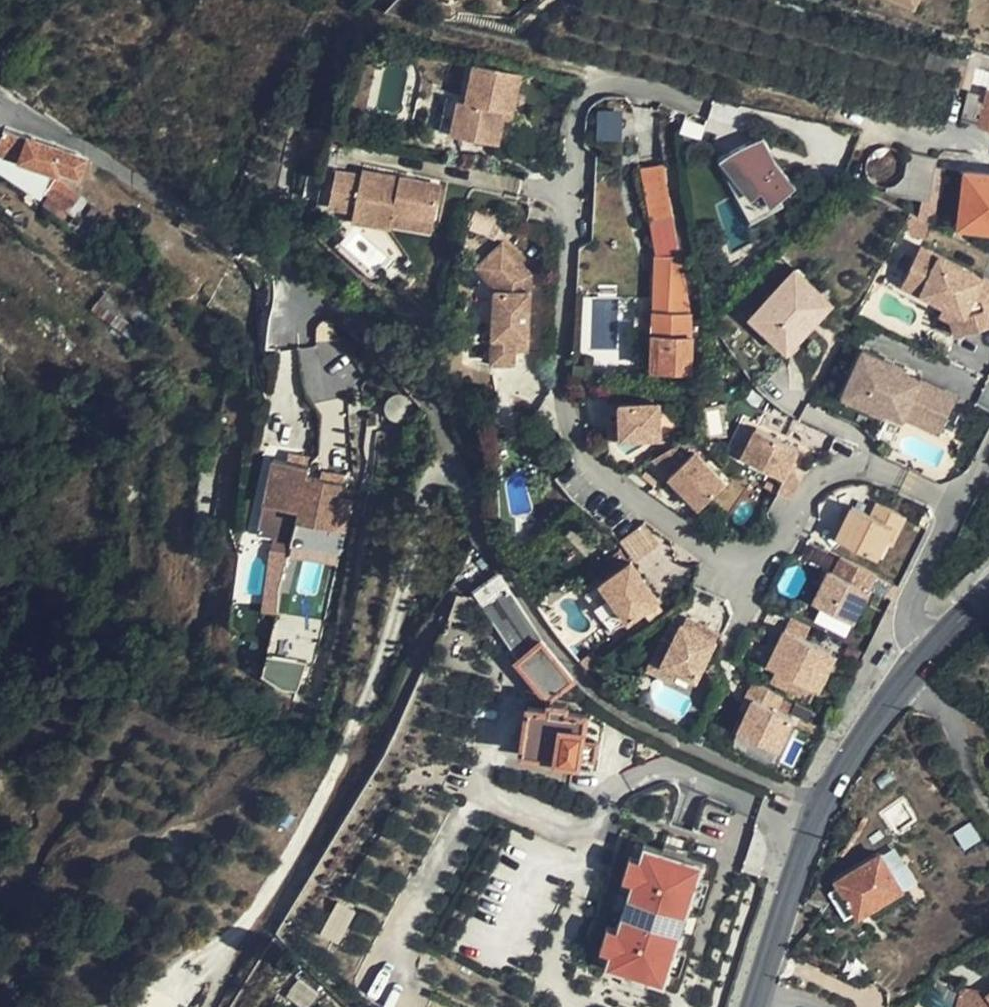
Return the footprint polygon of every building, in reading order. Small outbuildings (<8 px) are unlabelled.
[(463,101),(471,63),(462,61),(455,90),(450,89),(448,98),(443,96),(435,131),(448,133),(455,99),(463,101)] [(518,74),(471,63),(463,101),(455,99),(448,133),(494,144),(500,118),(502,109),(509,110),(518,74)] [(974,63),(959,118),(988,126),(988,67),(974,63)] [(602,107),(601,135),(623,136),(624,108),(602,107)] [(509,110),(502,109),(500,118),(507,119),(509,110)] [(84,157),(3,127),(0,136),(0,151),(58,173),(59,170),(78,177),(84,157)] [(766,132),(720,154),(754,219),(786,201),(784,196),(792,192),(790,188),(799,182),(778,155),(766,132)] [(690,306),(665,159),(642,163),(651,220),(656,252),(654,252),(654,255),(671,255),(670,309),(653,309),(653,313),(651,367),(692,368),(691,334),(689,333),(690,306)] [(438,183),(360,167),(358,177),(331,171),(324,205),(348,210),(346,220),(385,228),(386,224),(388,214),(430,223),(438,183)] [(969,169),(963,221),(988,224),(988,171),(969,169)] [(86,207),(92,199),(58,176),(45,192),(79,215),(86,207)] [(430,223),(388,214),(386,224),(428,233),(430,223)] [(656,252),(651,220),(643,222),(651,255),(654,255),(654,252),(656,252)] [(494,289),(492,336),(516,338),(515,349),(527,349),(531,275),(501,244),(475,269),(494,289)] [(943,312),(948,303),(957,307),(962,329),(988,323),(988,315),(988,312),(984,294),(978,290),(985,276),(923,244),(900,289),(943,312)] [(154,315),(80,261),(71,267),(45,247),(35,259),(50,270),(47,274),(109,322),(98,336),(124,356),(154,315)] [(671,255),(654,255),(653,309),(670,309),(671,255)] [(798,262),(748,314),(788,352),(838,300),(798,262)] [(985,276),(978,290),(984,294),(988,312),(988,278),(985,276)] [(948,303),(943,312),(951,316),(954,331),(962,329),(957,307),(948,303)] [(516,338),(492,336),(490,362),(514,364),(515,349),(516,338)] [(897,362),(861,345),(840,391),(860,400),(866,387),(888,397),(883,406),(902,414),(904,410),(938,425),(953,391),(896,366),(897,362)] [(866,387),(860,400),(882,410),(883,406),(888,397),(866,387)] [(657,401),(606,405),(609,440),(660,436),(657,401)] [(783,480),(792,459),(798,449),(754,426),(738,457),(783,480)] [(684,440),(650,459),(667,476),(693,450),(684,440)] [(306,449),(291,446),(290,453),(287,466),(303,469),(306,449)] [(287,466),(290,453),(269,449),(260,494),(295,500),(301,478),(303,469),(287,466)] [(693,450),(667,476),(698,509),(725,483),(693,450)] [(795,490),(803,470),(806,466),(792,459),(783,480),(777,490),(780,492),(791,497),(795,490)] [(325,463),(318,462),(314,481),(321,482),(325,463)] [(314,481),(301,478),(295,500),(331,508),(341,466),(325,463),(321,482),(314,481)] [(295,500),(260,494),(257,509),(292,515),(295,500)] [(893,522),(901,527),(908,515),(880,501),(874,513),(893,522)] [(838,535),(878,554),(893,522),(874,513),(854,503),(838,535)] [(623,535),(637,555),(660,540),(646,520),(623,535)] [(893,522),(878,554),(886,558),(901,527),(893,522)] [(868,589),(876,573),(844,557),(836,573),(868,589)] [(471,585),(489,567),(482,558),(464,577),(471,585)] [(633,563),(599,587),(625,625),(659,601),(633,563)] [(852,621),(868,589),(836,573),(829,569),(812,601),(852,621)] [(522,611),(500,575),(473,592),(517,654),(513,658),(546,700),(574,680),(567,674),(555,658),(536,632),(522,611)] [(625,625),(599,587),(582,599),(608,636),(625,625)] [(846,634),(852,621),(812,601),(806,614),(846,634)] [(706,634),(709,627),(690,619),(688,626),(706,634)] [(720,632),(709,627),(706,634),(688,626),(685,625),(677,642),(663,636),(647,670),(672,682),(677,670),(698,680),(720,632)] [(793,636),(787,649),(796,654),(786,674),(821,692),(838,658),(793,636)] [(796,654),(787,649),(777,669),(786,674),(796,654)] [(264,678),(302,684),(306,656),(268,651),(264,678)] [(693,691),(698,680),(677,670),(672,682),(693,691)] [(779,714),(787,697),(756,682),(748,699),(755,703),(779,714)] [(779,714),(755,703),(739,737),(777,754),(793,721),(779,714)] [(584,719),(527,712),(520,759),(578,766),(578,761),(593,763),(594,755),(595,749),(581,747),(584,719)] [(663,853),(645,847),(640,861),(632,885),(627,900),(633,903),(628,918),(622,916),(617,931),(609,955),(605,971),(628,978),(651,984),(672,975),(679,951),(683,936),(677,934),(683,917),(689,919),(694,904),(700,880),(704,866),(686,860),(663,853)] [(665,847),(663,853),(686,860),(688,853),(676,850),(665,847)] [(914,885),(903,866),(894,871),(884,854),(841,880),(843,885),(831,892),(848,919),(860,911),(862,915),(914,885)] [(640,861),(630,858),(623,881),(632,885),(640,861)] [(709,883),(700,880),(694,904),(703,907),(709,883)] [(341,897),(324,929),(342,938),(359,907),(341,897)] [(617,931),(608,928),(600,951),(609,955),(617,931)] [(688,953),(679,951),(672,975),(681,978),(688,953)] [(320,990),(301,975),(290,990),(308,1005),(320,990)] [(672,975),(651,984),(668,989),(672,975)] [(651,984),(628,978),(626,984),(649,991),(651,984)] [(961,990),(958,1006),(988,1006),(988,995),(961,990)]
